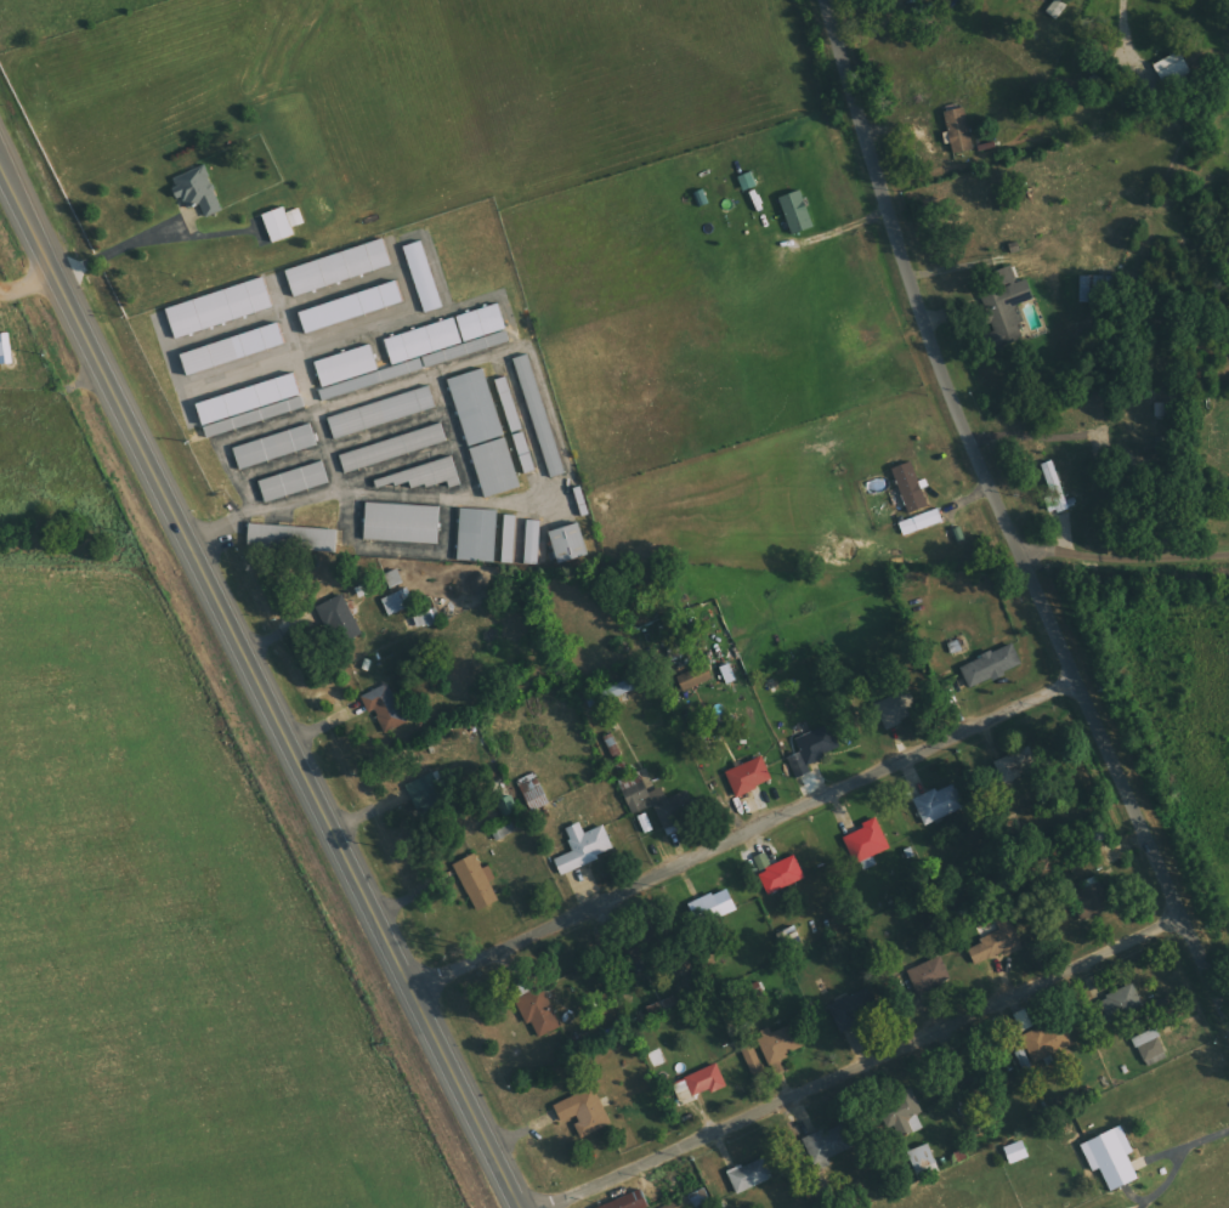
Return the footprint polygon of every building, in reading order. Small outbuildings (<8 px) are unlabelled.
[(1056,21),(1073,0),(1056,0),(1046,12),(1056,21)] [(974,151),(969,109),(946,111),(949,133),(946,134),(947,145),(954,144),(955,153),(974,151)] [(184,210),(203,205),(207,217),(222,212),(209,168),(175,178),(184,210)] [(758,186),(753,172),(739,178),(745,191),(758,186)] [(781,198),(793,235),(816,228),(804,190),(781,198)] [(1001,211),(1016,210),(1015,193),(1000,194),(1001,211)] [(296,236),(293,228),(305,224),(300,209),(288,213),(287,207),(265,214),(274,243),(296,236)] [(393,268),(385,241),(287,269),(295,296),(393,268)] [(294,284),(302,312),(402,282),(393,254),(294,284)] [(413,262),(437,340),(392,355),(401,380),(516,344),(508,317),(458,333),(434,255),(413,262)] [(1037,300),(1030,279),(1020,283),(1014,266),(994,273),(1000,291),(983,297),(995,331),(977,337),(983,355),(1024,341),(1012,308),(1037,300)] [(1110,276),(1081,276),(1081,303),(1109,304),(1110,276)] [(407,304),(401,283),(302,311),(308,332),(407,304)] [(174,322),(183,353),(283,322),(272,290),(174,322)] [(307,328),(313,351),(414,321),(407,297),(307,328)] [(288,345),(281,324),(184,354),(190,375),(288,345)] [(188,368),(196,391),(294,361),(287,338),(188,368)] [(323,376),(330,402),(389,385),(381,359),(323,376)] [(521,373),(559,492),(576,487),(538,368),(521,373)] [(498,380),(510,434),(522,431),(509,377),(498,380)] [(455,395),(493,514),(531,503),(493,384),(455,395)] [(204,419),(211,441),(310,410),(304,389),(204,419)] [(329,414),(334,436),(438,412),(433,390),(329,414)] [(336,431),(344,455),(444,424),(437,399),(336,431)] [(319,446),(312,425),(235,448),(241,469),(319,446)] [(449,443),(444,425),(341,454),(346,472),(449,443)] [(526,475),(537,471),(523,433),(513,436),(526,475)] [(349,469),(355,488),(457,455),(451,436),(349,469)] [(242,460),(249,484),(325,460),(319,437),(242,460)] [(462,485),(455,458),(384,478),(387,488),(411,482),(414,491),(449,481),(451,488),(462,485)] [(1044,464),(1053,496),(1046,499),(1051,515),(1072,508),(1057,460),(1044,464)] [(331,483),(324,461),(261,481),(268,503),(331,483)] [(910,515),(930,507),(913,462),(893,469),(910,515)] [(461,470),(383,494),(385,501),(402,495),(403,503),(419,498),(420,504),(434,500),(435,503),(457,497),(459,504),(471,500),(461,470)] [(266,494),(273,517),(338,497),(330,473),(266,494)] [(900,520),(903,534),(944,524),(941,511),(900,520)] [(374,515),(370,554),(447,561),(449,521),(374,515)] [(503,563),(515,563),(517,516),(505,515),(503,563)] [(526,564),(540,564),(541,521),(527,520),(526,564)] [(468,521),(464,574),(504,577),(508,524),(468,521)] [(561,565),(592,556),(582,523),(551,532),(561,565)] [(512,528),(509,578),(522,579),(525,528),(512,528)] [(534,532),(532,575),(548,577),(551,533),(534,532)] [(257,533),(255,561),(347,568),(349,540),(257,533)] [(557,548),(567,579),(599,571),(589,538),(557,548)] [(390,590),(405,583),(399,569),(384,576),(390,590)] [(390,616),(416,605),(409,589),(383,600),(390,616)] [(363,634),(346,595),(321,605),(338,644),(363,634)] [(972,689),(1025,666),(1015,643),(962,667),(972,689)] [(595,695),(588,698),(592,708),(641,689),(636,677),(603,690),(605,696),(597,699),(595,695)] [(407,723),(388,684),(363,696),(382,735),(407,723)] [(890,730),(919,714),(907,690),(877,705),(890,730)] [(797,780),(813,773),(809,764),(843,750),(832,724),(797,739),(802,753),(789,759),(797,780)] [(737,797),(775,783),(765,757),(727,771),(737,797)] [(656,806),(665,830),(682,823),(668,786),(648,794),(640,773),(625,778),(629,788),(623,790),(633,815),(656,806)] [(407,786),(421,816),(447,804),(433,774),(407,786)] [(968,807),(956,782),(915,802),(927,827),(968,807)] [(856,864),(893,850),(880,817),(863,824),(866,830),(846,838),(856,864)] [(561,874),(617,852),(606,826),(586,834),(582,823),(566,829),(575,852),(555,860),(561,874)] [(755,858),(761,874),(760,874),(769,895),(808,880),(798,856),(772,866),(767,854),(755,858)] [(477,913),(503,902),(488,867),(483,869),(477,855),(456,864),(477,913)] [(1080,919),(1111,909),(1103,885),(1072,894),(1080,919)] [(739,911),(731,889),(691,904),(700,926),(739,911)] [(1002,933),(969,947),(977,967),(1023,948),(1010,915),(997,920),(1002,933)] [(910,969),(917,994),(952,984),(945,958),(910,969)] [(1095,1002),(1104,1024),(1144,1008),(1135,985),(1095,1002)] [(546,987),(518,999),(529,1026),(534,1024),(540,1039),(563,1029),(546,987)] [(839,1031),(879,1019),(870,991),(831,1004),(839,1031)] [(770,1064),(805,1051),(794,1023),(760,1037),(770,1064)] [(1018,1040),(1034,1066),(1059,1050),(1043,1025),(1018,1040)] [(1143,1062),(1167,1053),(1158,1029),(1135,1037),(1143,1062)] [(687,1078),(696,1099),(728,1086),(719,1064),(687,1078)] [(682,1106),(695,1100),(686,1080),(674,1085),(682,1106)] [(555,1105),(563,1124),(580,1116),(588,1136),(613,1125),(597,1088),(555,1105)] [(918,1116),(924,1113),(916,1095),(893,1106),(907,1137),(924,1130),(918,1116)] [(813,1154),(820,1151),(825,1163),(855,1150),(844,1124),(807,1139),(813,1154)] [(1095,1173),(1103,1169),(1113,1192),(1141,1180),(1131,1156),(1136,1153),(1125,1127),(1083,1145),(1095,1173)] [(1006,1148),(1012,1165),(1032,1158),(1025,1141),(1006,1148)] [(738,1195),(775,1179),(766,1157),(729,1174),(738,1195)] [(643,1189),(599,1207),(651,1207),(643,1189)] [(684,1200),(660,1207),(687,1207),(684,1200)]
